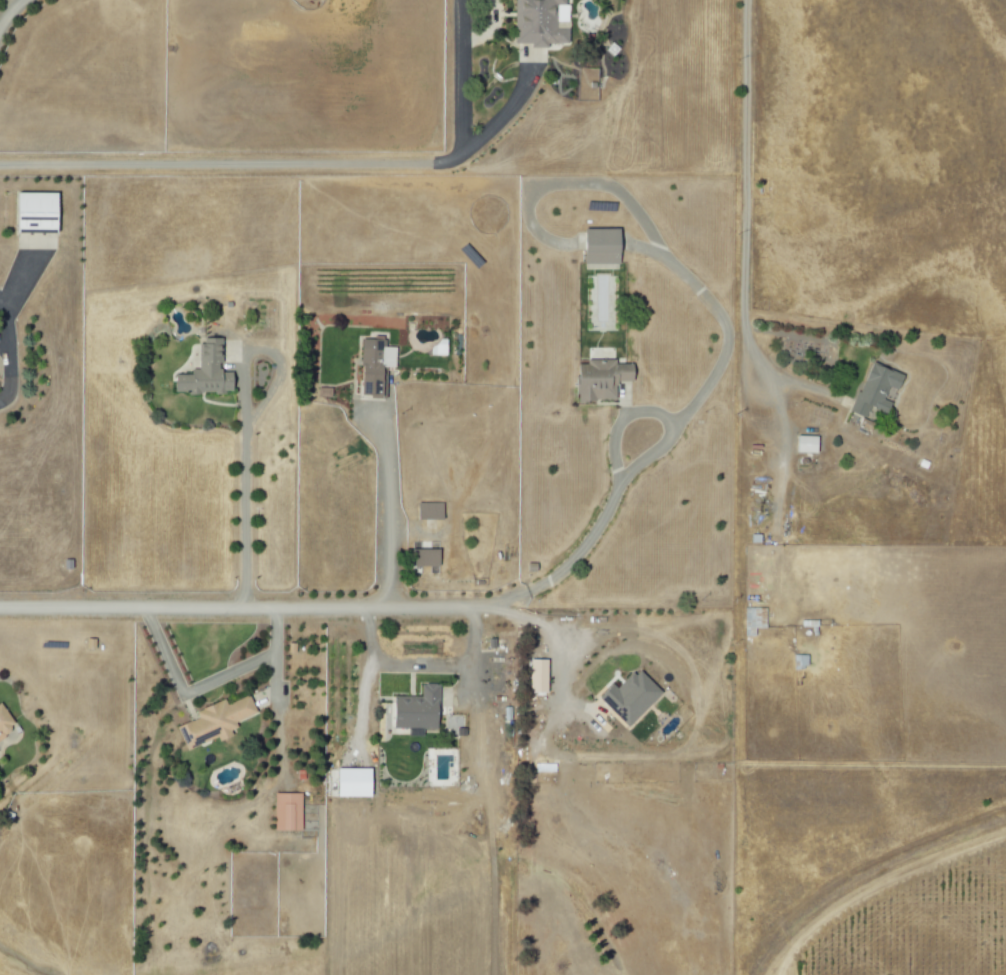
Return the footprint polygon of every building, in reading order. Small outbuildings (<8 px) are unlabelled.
[(564,0),(512,0),(512,44),(528,44),(528,48),(566,48),(566,28),(554,28),(554,22),(564,22),(564,0)] [(52,231),(52,194),(12,193),(11,230),(52,231)] [(614,264),(615,229),(580,229),(580,264),(614,264)] [(230,394),(230,373),(217,373),(218,339),(196,339),(196,369),(186,369),(186,375),(170,375),(170,393),(230,394)] [(383,398),(384,368),(391,368),(392,348),(382,347),(382,340),(358,339),(356,397),(383,398)] [(612,382),(630,382),(630,364),(613,364),(613,360),(584,360),(584,364),(573,364),(572,401),(612,401),(612,382)] [(850,414),(863,418),(866,408),(883,413),(887,401),(882,400),(885,387),(894,390),(899,374),(865,363),(850,414)] [(815,437),(794,436),(793,453),(814,454),(815,437)] [(440,504),(415,503),(414,520),(439,521),(440,504)] [(409,567),(436,566),(436,550),(408,550),(409,567)] [(544,661),(527,660),(526,693),(543,694),(544,661)] [(615,690),(608,684),(595,698),(626,728),(659,693),(634,669),(615,690)] [(435,684),(419,684),(419,697),(390,696),(389,728),(435,729),(435,684)] [(253,714),(246,696),(222,705),(220,701),(192,712),(195,719),(174,727),(183,750),(214,738),(215,741),(229,736),(227,731),(234,728),(232,722),(253,714)] [(14,726),(0,706),(0,736),(14,726)] [(332,797),(366,798),(367,770),(333,769),(332,797)] [(272,793),(271,830),(298,830),(299,793),(272,793)]
